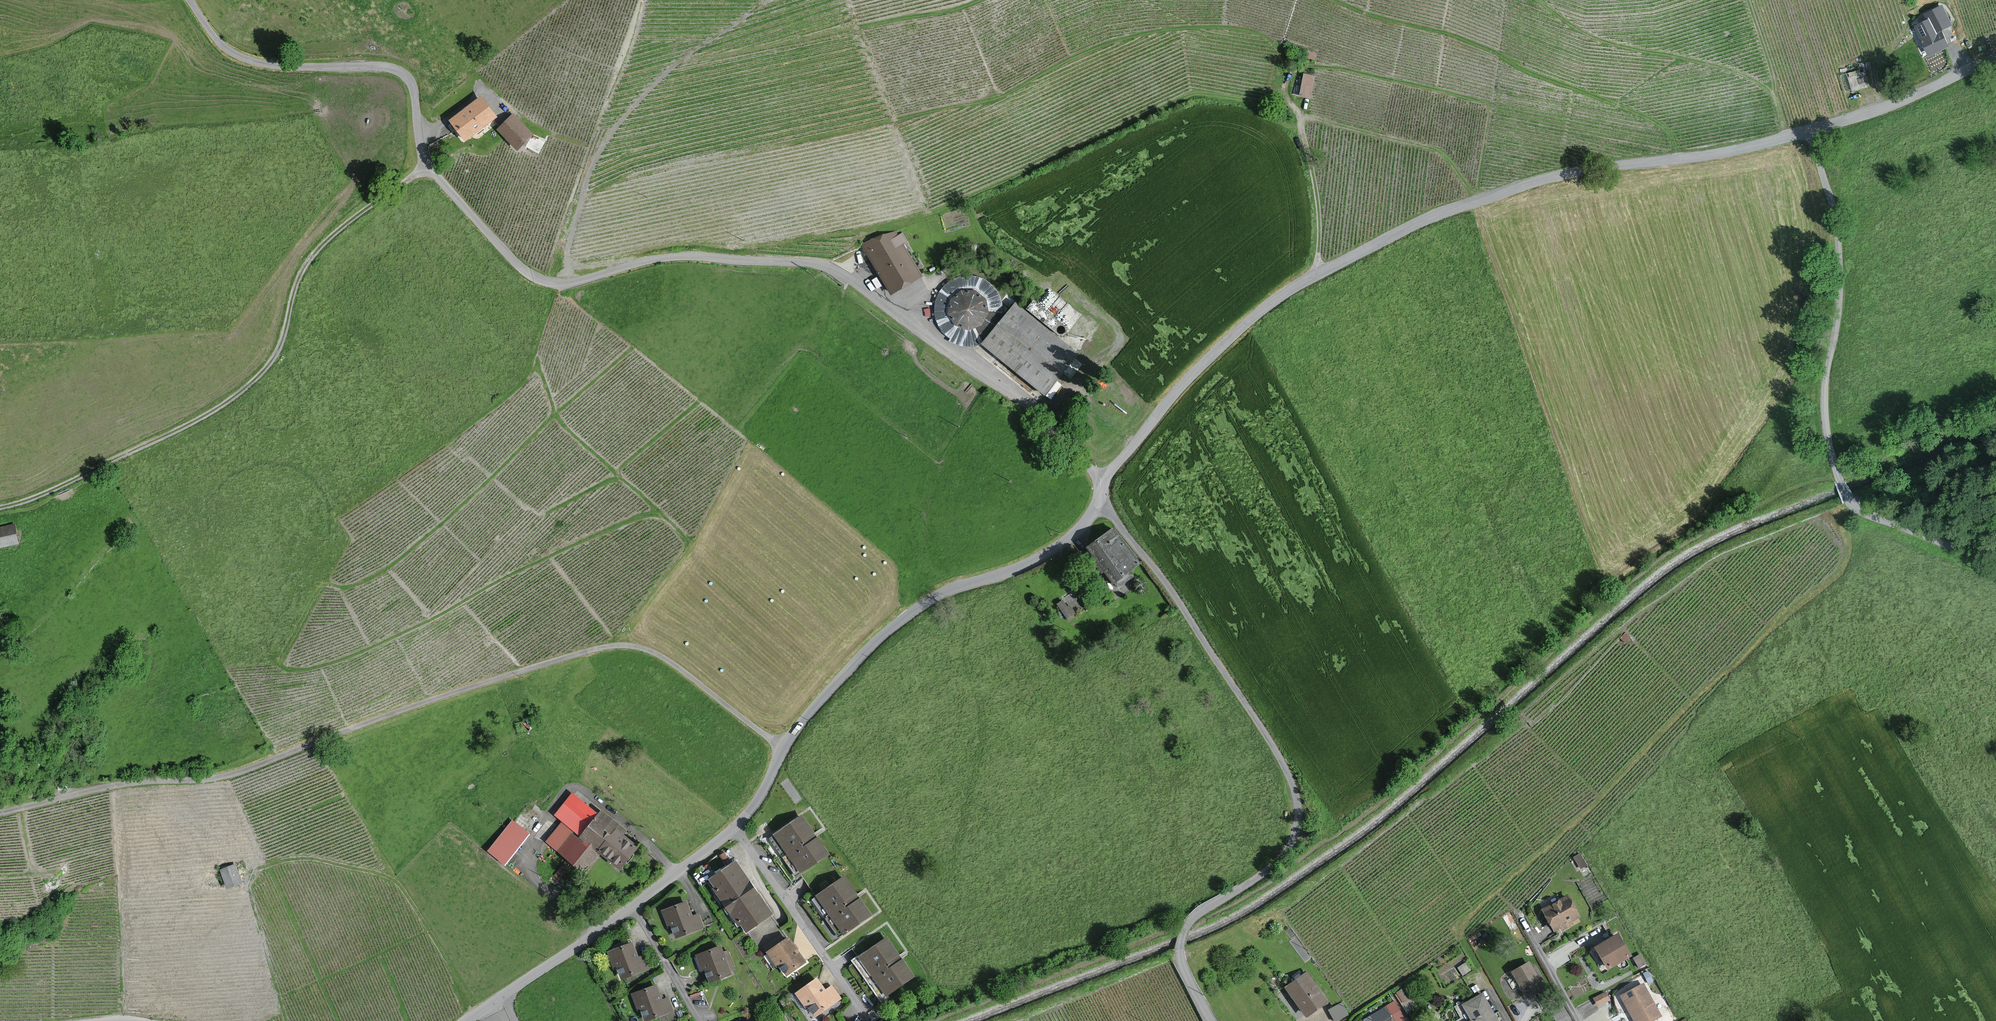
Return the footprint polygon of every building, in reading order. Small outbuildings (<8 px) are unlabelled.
[(1928,12),(1931,19),(1919,24),(1932,53),(1949,46),(1942,29),(1953,24),(1944,4),(1928,12)] [(1840,73),(1845,90),(1865,84),(1859,67),(1840,73)] [(1312,75),(1302,73),(1299,93),(1308,95),(1312,75)] [(481,97),(450,120),(466,141),(497,118),(481,97)] [(515,115),(500,128),(518,149),(533,136),(515,115)] [(895,230),(861,243),(891,294),(923,276),(895,230)] [(968,347),(976,346),(981,345),(1045,395),(1077,354),(1014,305),(1002,320),(1003,313),(1003,308),(1002,303),(1000,297),(997,292),(992,287),(986,282),(980,279),(972,277),(964,277),(956,279),(950,282),(944,285),(939,291),(935,299),(934,302),(932,309),(932,316),(933,320),(935,327),(937,331),(943,337),(948,342),(954,345),(960,347),(968,347)] [(0,526),(0,543),(1,547),(19,543),(14,523),(0,526)] [(1115,529),(1087,549),(1114,586),(1142,566),(1115,529)] [(1064,595),(1056,601),(1066,616),(1074,611),(1064,595)] [(1630,637),(1625,633),(1620,638),(1625,642),(1630,637)] [(561,823),(580,838),(600,813),(574,793),(554,817),(561,823)] [(580,838),(601,854),(622,871),(640,848),(624,836),(626,833),(600,813),(580,838)] [(803,815),(775,835),(801,874),(830,854),(803,815)] [(515,819),(489,852),(507,865),(533,832),(515,819)] [(580,838),(561,823),(545,843),(585,874),(601,854),(580,838)] [(737,861),(711,879),(748,933),(775,915),(737,861)] [(234,866),(220,872),(227,889),(242,883),(234,866)] [(845,878),(817,898),(843,934),(871,915),(845,878)] [(1580,919),(1569,898),(1542,912),(1555,937),(1571,928),(1569,925),(1580,919)] [(687,902),(663,911),(669,925),(672,924),(677,938),(704,927),(699,915),(693,917),(687,902)] [(1630,957),(1618,936),(1594,950),(1607,971),(1630,957)] [(788,937),(767,951),(785,978),(806,964),(788,937)] [(890,937),(861,956),(886,995),(915,976),(890,937)] [(636,944),(614,950),(622,978),(644,972),(636,944)] [(725,946),(696,955),(705,983),(734,974),(725,946)] [(1644,963),(1640,956),(1632,960),(1637,967),(1644,963)] [(1544,987),(1530,962),(1513,971),(1528,997),(1544,987)] [(1328,1002),(1307,973),(1285,988),(1306,1018),(1328,1002)] [(817,978),(796,994),(814,1019),(840,1001),(830,987),(826,990),(817,978)] [(630,993),(639,1020),(642,1020),(672,1012),(667,998),(663,999),(658,985),(630,993)] [(1641,985),(1620,997),(1634,1020),(1654,1020),(1660,1017),(1641,985)] [(1609,1001),(1605,993),(1592,999),(1596,1007),(1609,1001)] [(1482,995),(1462,1006),(1471,1020),(1497,1020),(1482,995)] [(1393,1002),(1363,1020),(1404,1020),(1405,1020),(1393,1002)] [(1340,1003),(1327,1010),(1333,1020),(1338,1020),(1347,1016),(1340,1003)]
